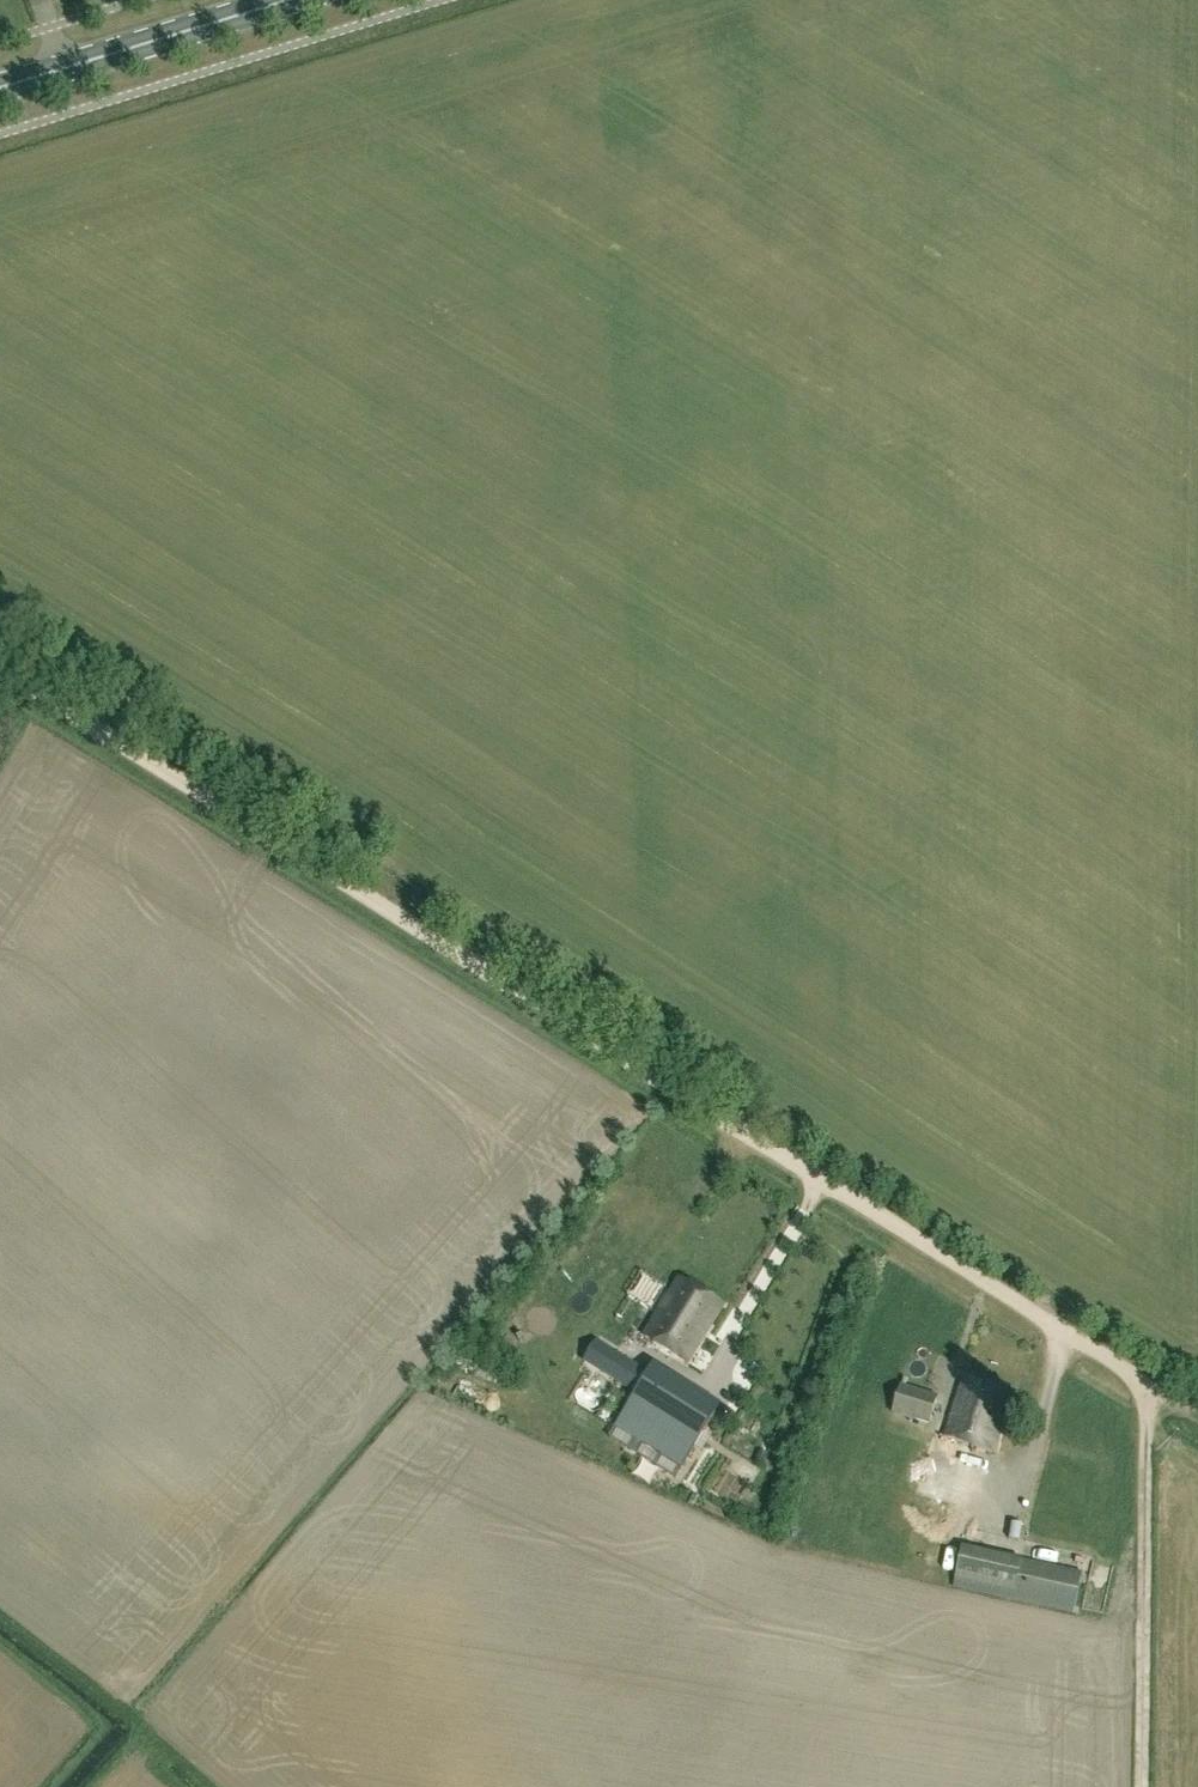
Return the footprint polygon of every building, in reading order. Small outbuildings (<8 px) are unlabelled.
[(690,1363),(725,1306),(681,1280),(646,1337),(690,1363)] [(612,1351),(600,1369),(637,1392),(617,1424),(686,1467),(717,1417),(649,1374),(612,1351)] [(995,1452),(1012,1390),(965,1377),(948,1438),(995,1452)] [(902,1385),(893,1413),(930,1425),(939,1397),(902,1385)] [(1077,1614),(1085,1573),(1024,1561),(1024,1562),(965,1549),(956,1588),(1077,1614)]
